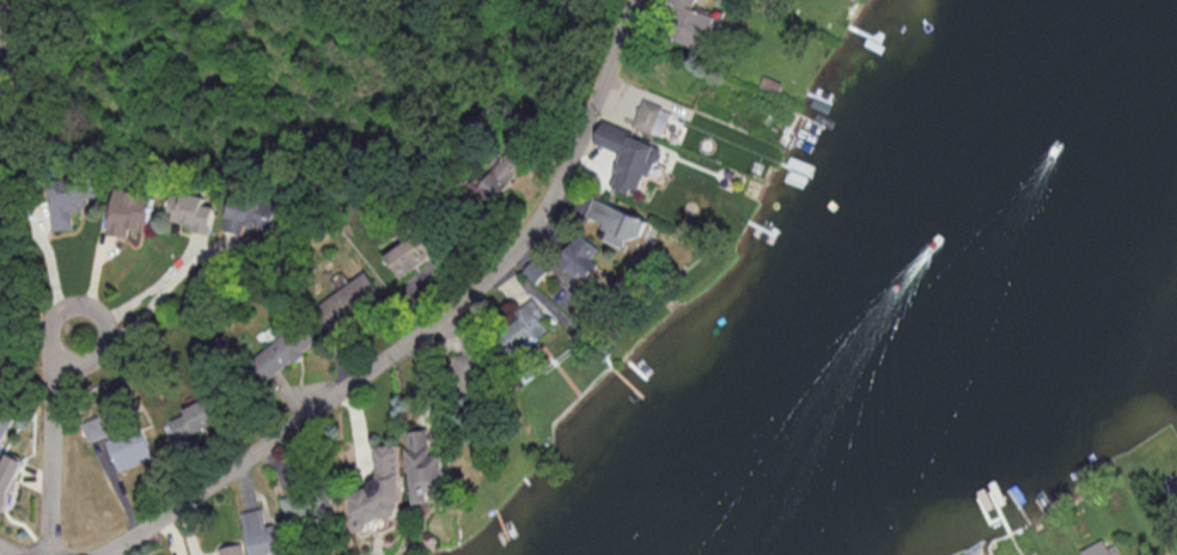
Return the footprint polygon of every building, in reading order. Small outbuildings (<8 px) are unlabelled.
[(692,8),(695,0),(670,0),(658,34),(707,50),(717,16),(692,8)] [(631,125),(661,137),(670,114),(688,120),(692,109),(661,97),(658,104),(642,97),(631,125)] [(593,142),(622,153),(610,184),(636,193),(644,173),(652,175),(663,145),(600,122),(593,142)] [(474,189),(493,202),(521,164),(502,151),(474,189)] [(72,227),(69,208),(84,206),(82,198),(95,195),(92,175),(44,184),(51,230),(72,227)] [(127,228),(146,230),(149,191),(111,187),(106,234),(126,236),(127,228)] [(210,228),(213,205),(202,204),(203,195),(169,190),(164,221),(210,228)] [(585,215),(609,225),(604,238),(623,246),(627,237),(639,241),(648,218),(593,196),(585,215)] [(242,223),(260,225),(263,203),(227,199),(224,230),(241,232),(242,223)] [(383,255),(398,276),(431,251),(415,230),(383,255)] [(584,280),(598,262),(590,257),(598,247),(579,231),(557,258),(584,280)] [(378,292),(363,271),(314,305),(330,327),(378,292)] [(548,329),(540,319),(546,314),(534,299),(494,330),(514,356),(548,329)] [(262,379),(303,353),(288,330),(247,356),(262,379)] [(168,416),(181,439),(223,416),(211,393),(168,416)] [(15,416),(0,407),(0,442),(15,416)] [(87,440),(106,436),(101,416),(82,420),(87,440)] [(117,468),(154,458),(145,427),(108,438),(117,468)] [(406,429),(412,501),(445,498),(441,453),(430,454),(428,428),(406,429)] [(373,444),(375,488),(351,490),(354,531),(370,529),(369,518),(402,516),(397,442),(373,444)] [(26,460),(7,451),(0,467),(0,507),(4,508),(26,460)] [(1176,504),(1176,477),(1162,486),(1174,506),(1176,504)] [(334,517),(330,488),(282,495),(286,524),(334,517)] [(275,520),(265,522),(262,506),(241,510),(250,554),(282,554),(275,520)] [(1104,539),(1082,547),(1085,554),(1121,554),(1116,542),(1107,546),(1104,539)] [(219,554),(243,554),(241,542),(218,546),(219,554)]
